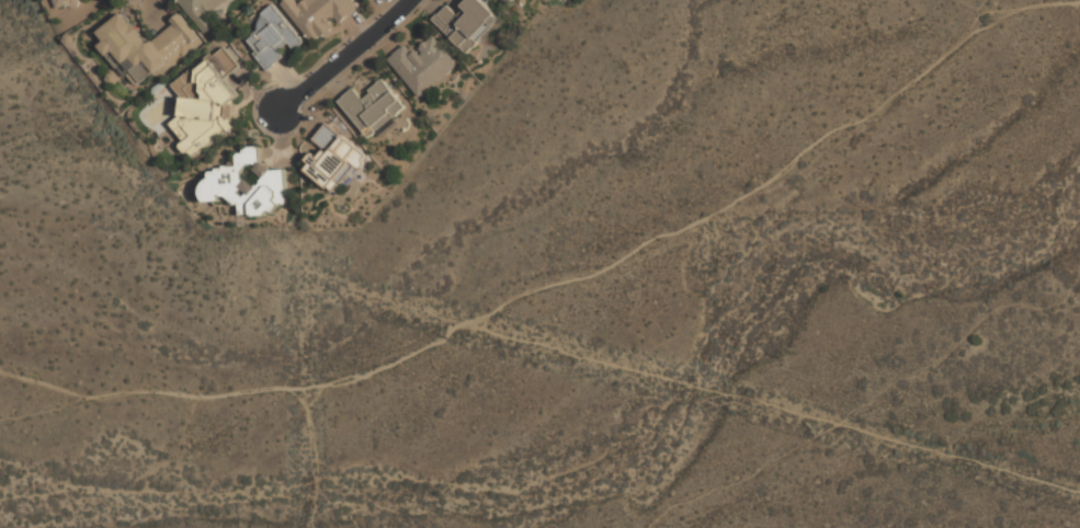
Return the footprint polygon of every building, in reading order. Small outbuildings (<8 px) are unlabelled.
[(60,10),(85,0),(56,0),(60,10)] [(204,34),(217,23),(209,15),(228,0),(175,0),(204,34)] [(295,0),(280,0),(278,1),(310,46),(360,11),(352,0),(302,0),(297,3),(295,0)] [(456,13),(447,4),(432,20),(467,55),(502,21),(481,0),(469,0),(456,13)] [(266,72),(284,59),(278,53),(288,45),(294,51),(304,44),(274,4),(254,20),(262,28),(245,43),(266,72)] [(141,84),(202,43),(183,16),(147,42),(126,12),(93,35),(117,69),(127,62),(141,84)] [(411,51),(406,44),(388,57),(418,100),(461,70),(435,35),(411,51)] [(239,126),(228,110),(238,99),(225,78),(237,70),(239,67),(232,56),(223,47),(209,61),(207,64),(194,78),(203,92),(191,100),(170,123),(175,131),(185,140),(181,146),(182,148),(191,157),(239,126)] [(176,96),(201,97),(201,84),(195,83),(195,74),(177,74),(176,96)] [(338,102),(370,139),(407,108),(383,79),(362,96),(354,88),(338,102)] [(306,170),(337,193),(365,154),(325,124),(312,140),(322,148),(306,170)] [(202,168),(202,202),(240,202),(240,215),(276,216),(276,206),(286,206),(286,170),(262,170),(262,149),(236,149),(236,168),(202,168)]
